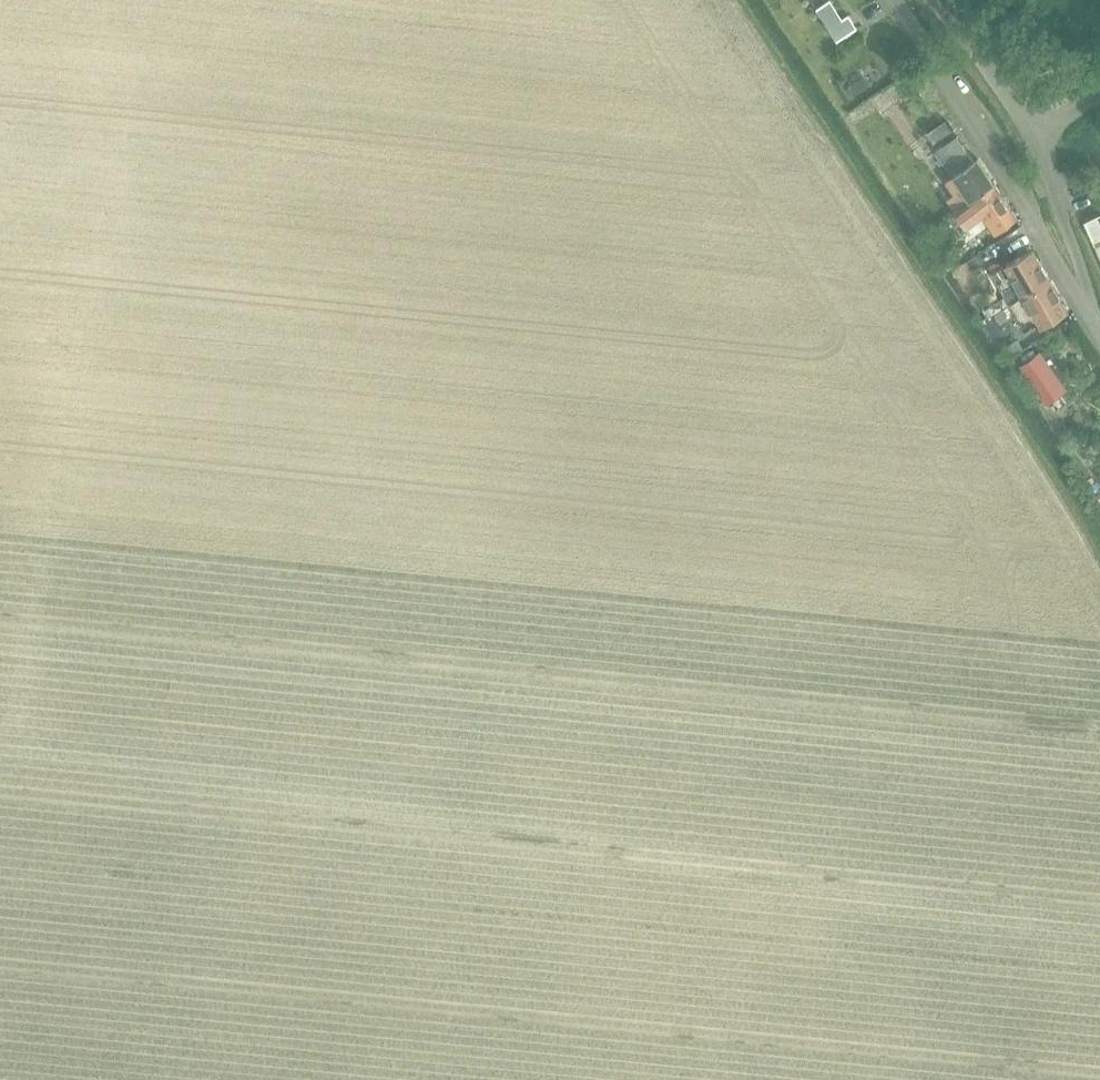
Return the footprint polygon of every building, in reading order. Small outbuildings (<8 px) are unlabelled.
[(857,28),(849,14),(843,18),(831,0),(829,0),(817,7),(838,40),(857,28)] [(1066,62),(1081,51),(1073,40),(1058,50),(1066,62)] [(861,77),(854,81),(859,90),(870,84),(865,76),(862,78),(861,77)] [(928,131),(935,142),(953,130),(946,119),(928,131)] [(947,198),(956,210),(995,183),(978,158),(974,161),(958,136),(936,150),(954,175),(946,180),(955,193),(947,198)] [(967,226),(969,225),(975,220),(983,215),(996,233),(1018,218),(995,183),(956,210),(967,226)] [(1099,257),(1099,215),(1098,216),(1085,222),(1099,257)] [(1007,265),(1020,288),(1004,297),(1009,306),(1025,296),(1051,280),(1033,250),(1007,265)] [(1025,296),(1029,304),(1043,327),(1069,311),(1051,280),(1025,296)] [(1008,306),(995,313),(1001,322),(1013,314),(1008,306)] [(1018,338),(1003,347),(1009,356),(1023,346),(1018,338)] [(1041,349),(1021,362),(1047,400),(1066,386),(1041,349)]
